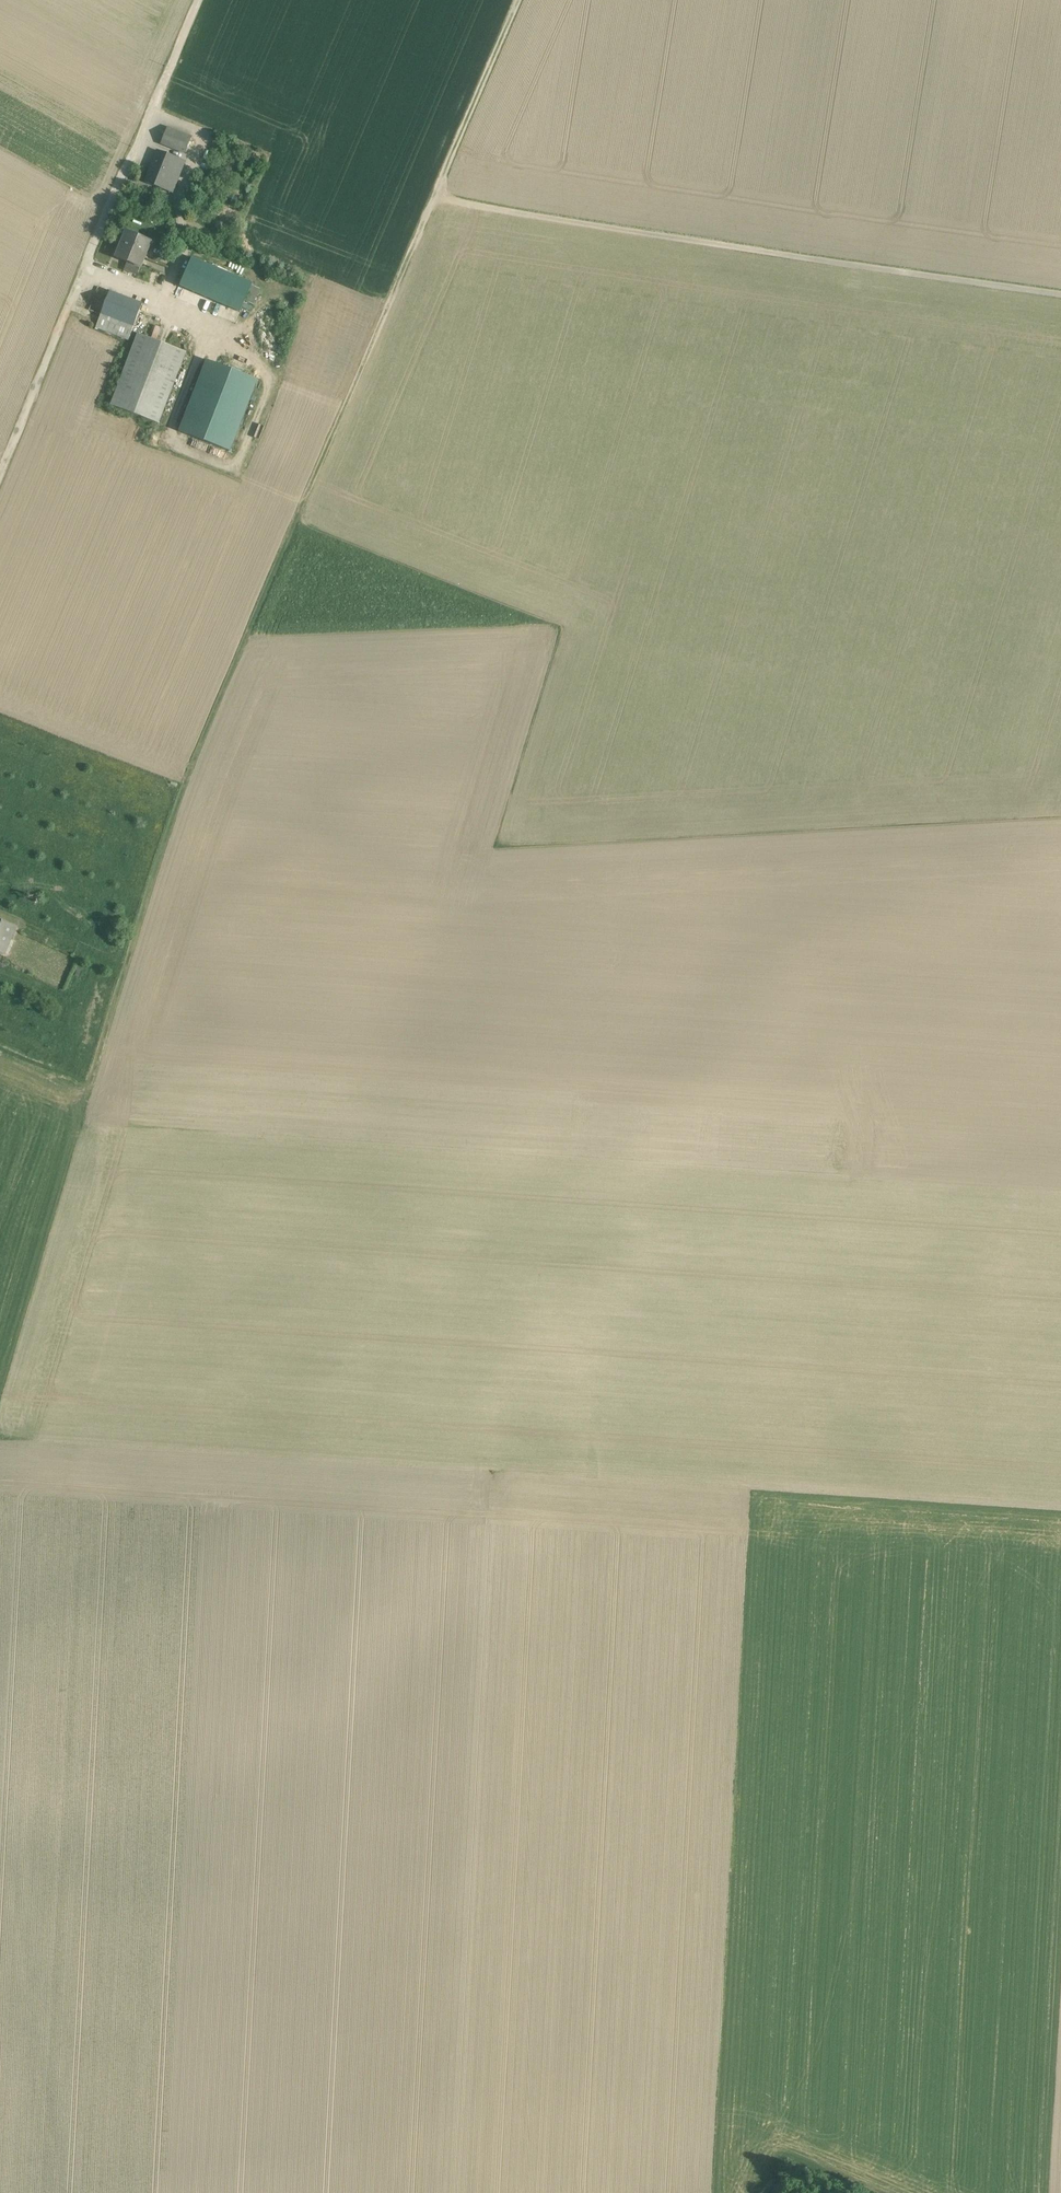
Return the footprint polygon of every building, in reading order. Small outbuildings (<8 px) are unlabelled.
[(185,136),(173,131),(167,145),(186,153),(191,138),(185,136)] [(183,161),(160,152),(153,170),(151,169),(146,183),(170,192),(183,161)] [(152,242),(127,231),(116,257),(141,267),(152,242)] [(252,283),(192,258),(180,287),(240,312),(252,283)] [(143,305),(110,292),(96,326),(128,339),(143,305)] [(187,354),(139,334),(109,404),(158,424),(187,354)] [(258,381),(207,359),(178,430),(229,451),(258,381)] [(0,920),(0,952),(4,954),(16,927),(0,920)]
